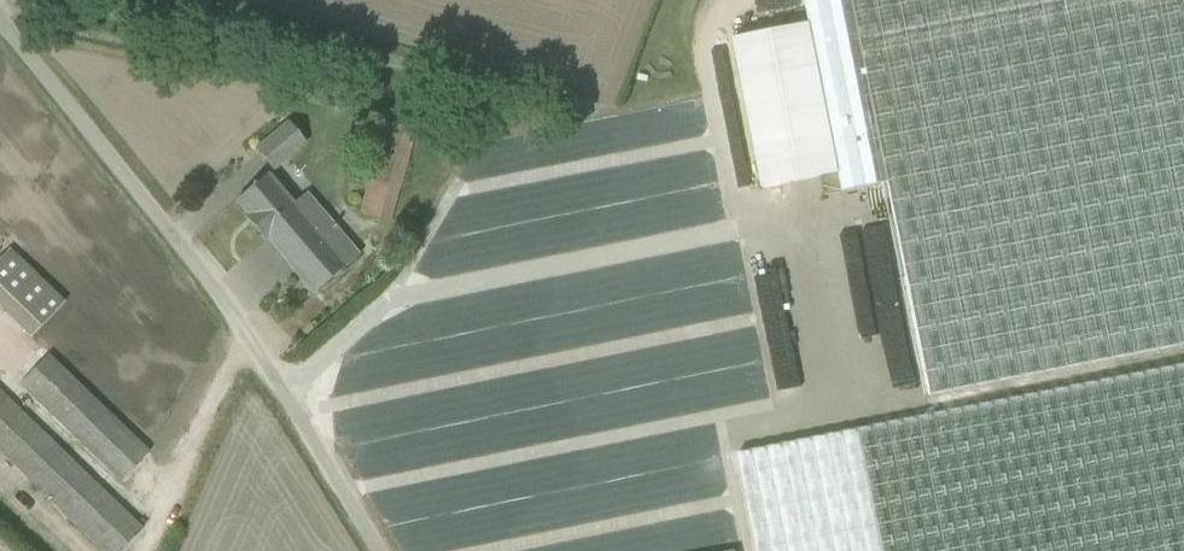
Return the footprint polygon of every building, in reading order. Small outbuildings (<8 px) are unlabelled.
[(812,23),(842,172),(845,191),(890,183),(932,396),(1183,346),(1183,0),(808,0),(812,23)] [(825,175),(842,172),(812,23),(736,38),(765,187),(825,175)] [(388,122),(361,216),(389,223),(416,130),(388,122)] [(305,143),(288,123),(257,149),(274,169),(305,143)] [(845,191),(842,172),(825,175),(829,195),(845,191)] [(316,292),(360,255),(308,193),(293,205),(268,174),(237,200),(249,214),(246,217),(266,241),(269,237),(316,292)] [(71,299),(13,247),(0,261),(0,301),(38,335),(71,299)] [(20,385),(121,482),(150,452),(49,355),(20,385)] [(794,443),(739,453),(758,550),(1183,550),(1183,365),(794,443)] [(0,392),(0,449),(105,550),(122,550),(143,529),(0,392)]
